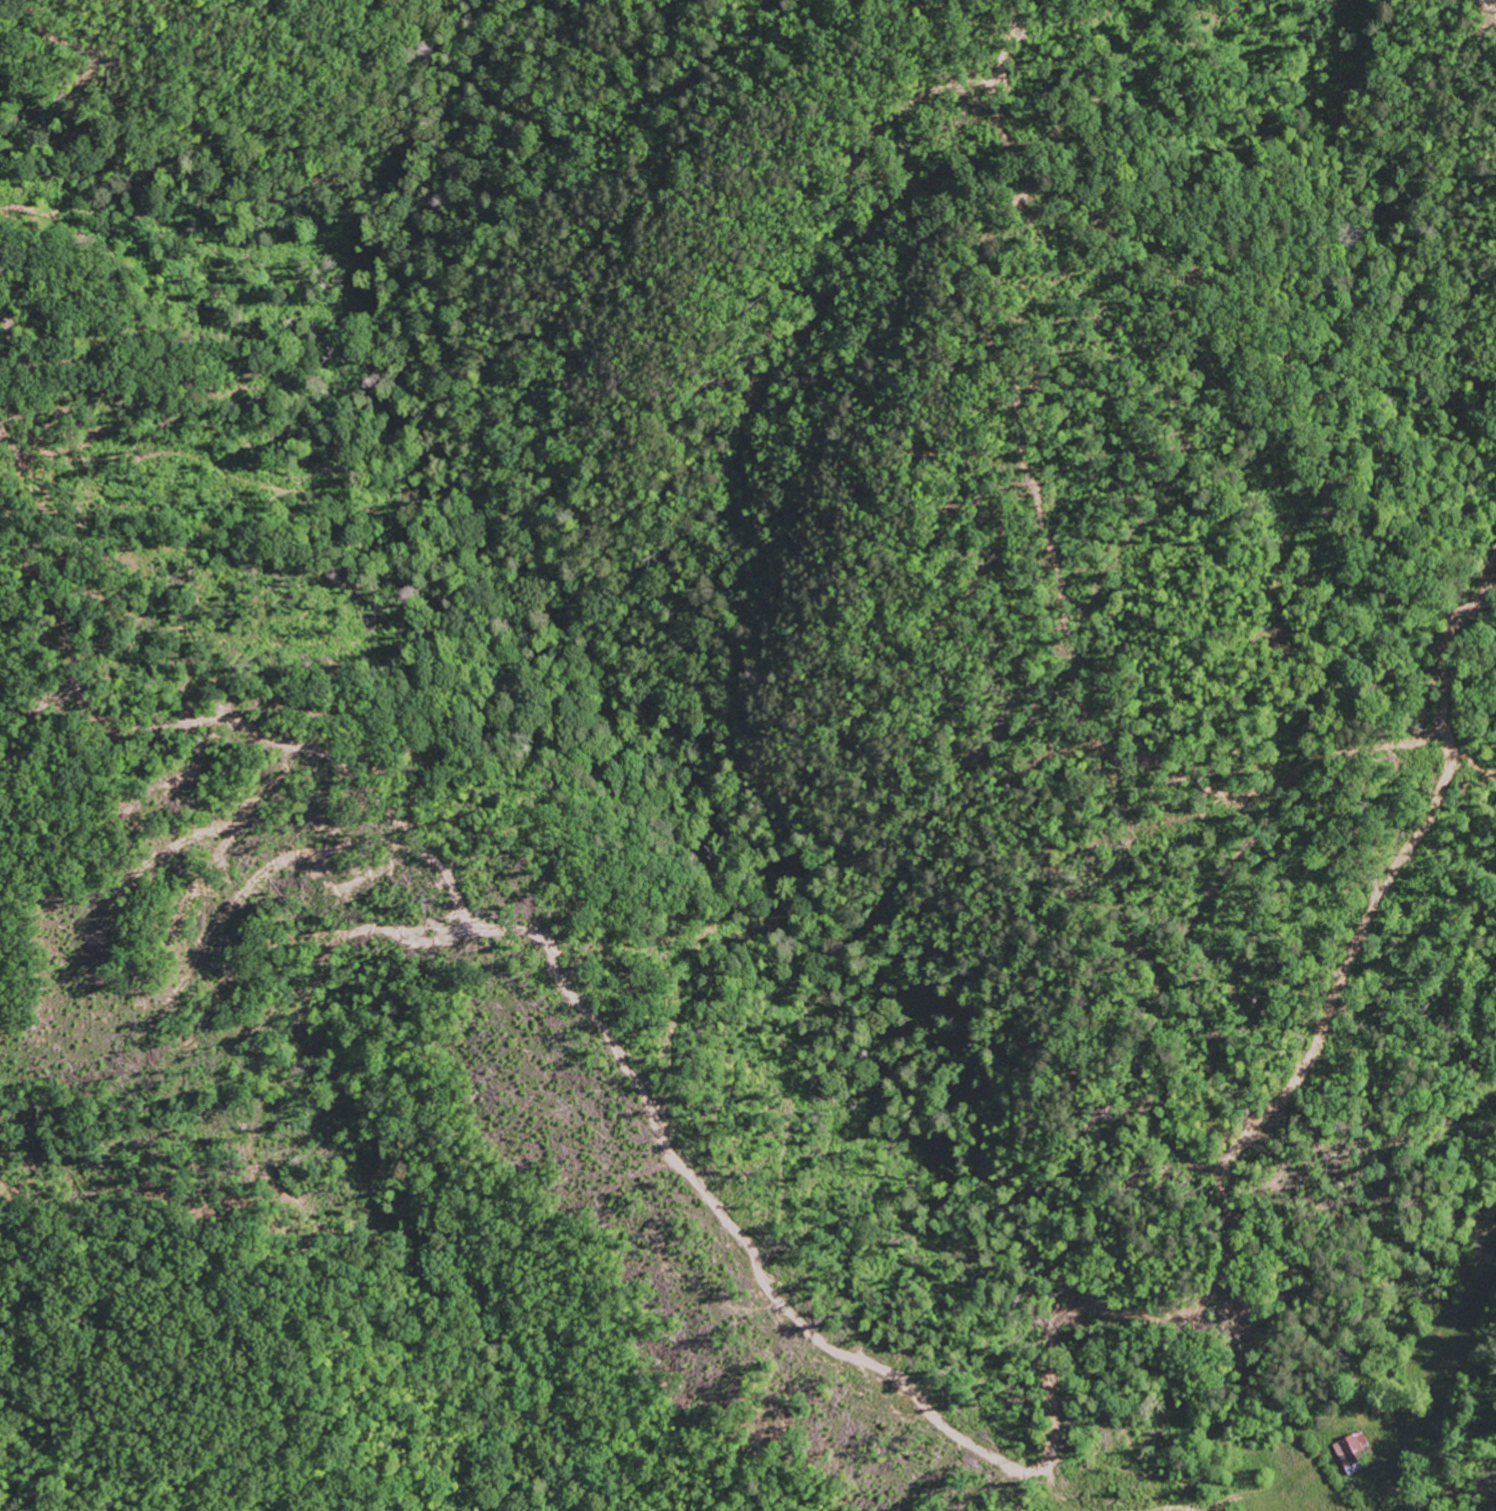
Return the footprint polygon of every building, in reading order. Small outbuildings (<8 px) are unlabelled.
[(1369,1465),(1365,1456),(1372,1453),(1361,1431),(1332,1445),(1347,1476),(1369,1465)]
